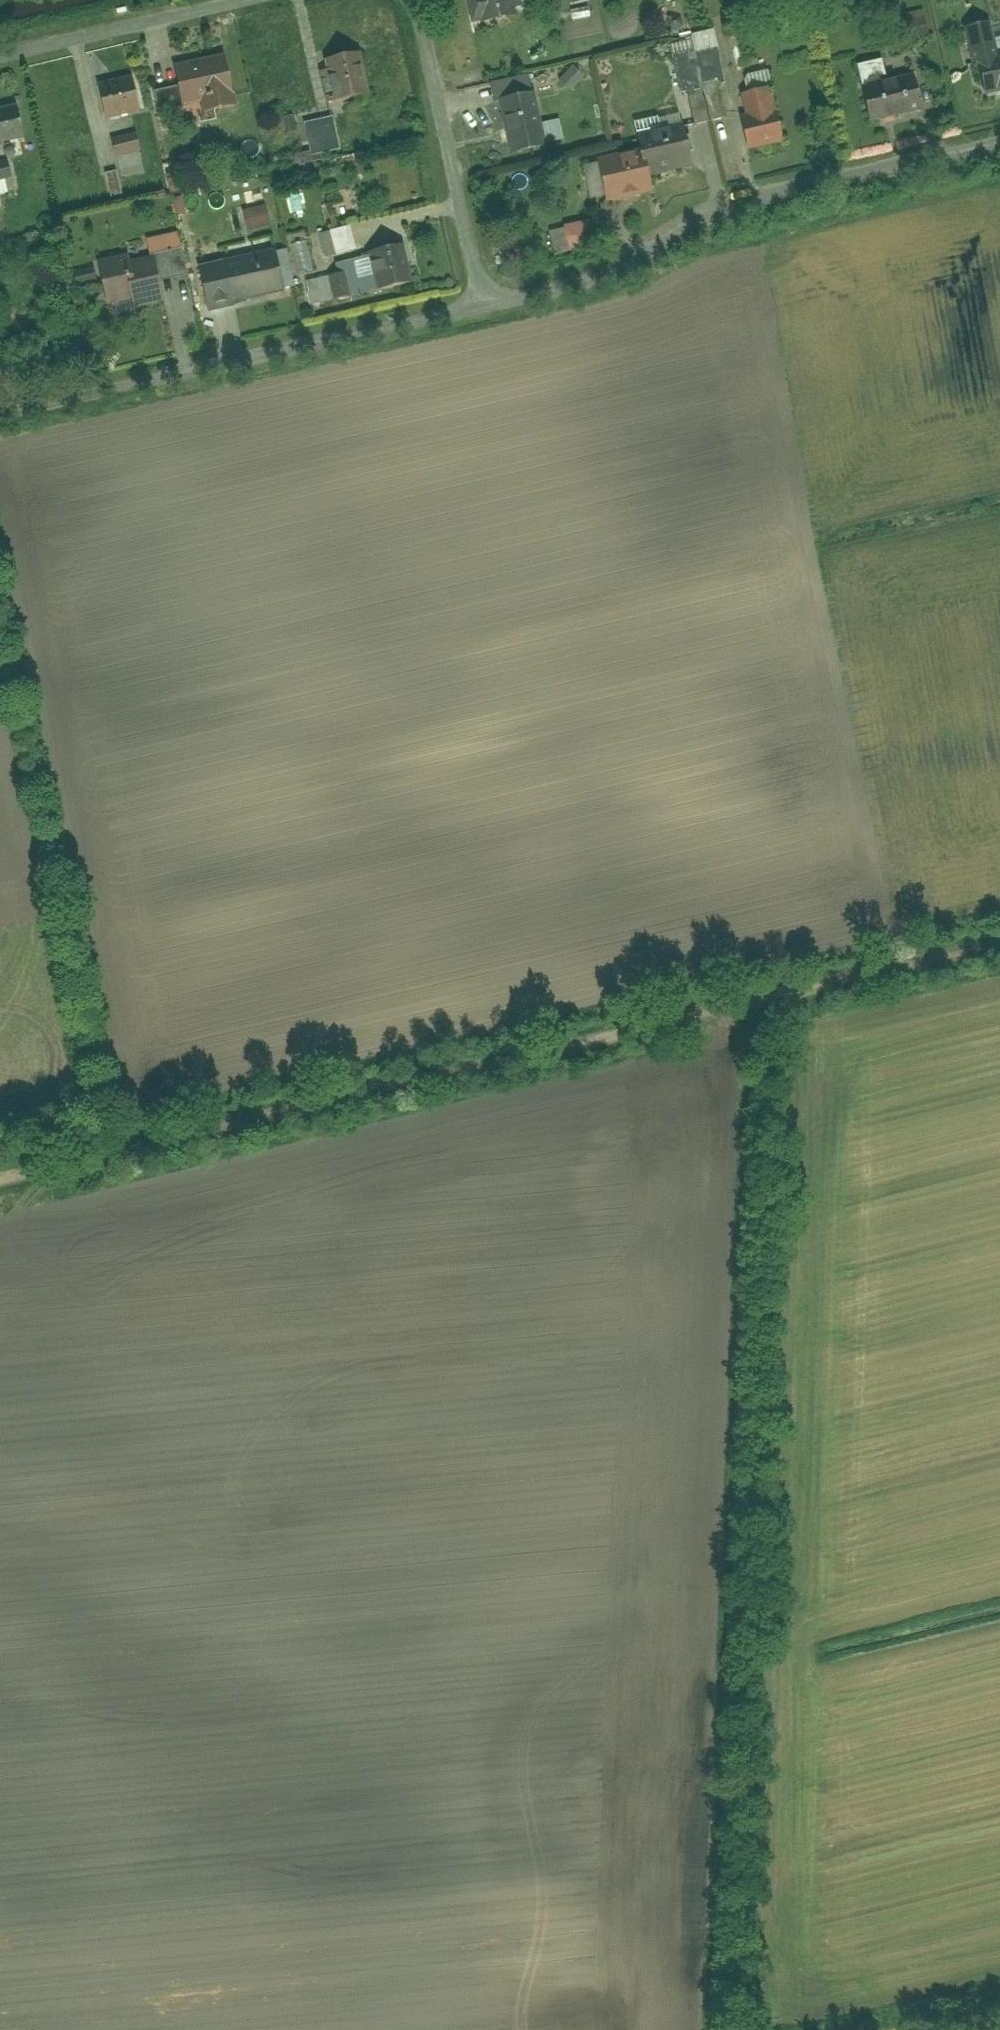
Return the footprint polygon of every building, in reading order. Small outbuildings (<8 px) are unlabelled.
[(515,0),(464,0),(470,22),(517,10),(515,0)] [(982,96),(999,91),(999,53),(997,54),(984,0),(981,0),(960,5),(982,96)] [(711,29),(688,34),(709,120),(723,117),(714,82),(723,79),(711,29)] [(708,120),(689,40),(668,45),(679,94),(685,93),(692,124),(708,120)] [(367,92),(358,51),(325,58),(333,99),(367,92)] [(222,53),(172,65),(182,106),(201,101),(203,109),(234,102),(222,53)] [(909,72),(886,78),(881,58),(855,65),(870,121),(919,108),(909,72)] [(571,66),(557,81),(568,91),(582,77),(571,66)] [(129,76),(97,84),(105,118),(138,110),(129,76)] [(493,101),(498,100),(510,153),(561,142),(556,119),(540,123),(532,90),(519,93),(515,77),(488,84),(493,101)] [(747,150),(782,141),(769,87),(740,94),(745,114),(739,115),(747,150)] [(0,108),(0,141),(22,136),(14,104),(0,108)] [(338,150),(331,117),(303,123),(311,156),(338,150)] [(654,189),(650,175),(690,165),(679,121),(633,132),(637,148),(595,159),(606,201),(654,189)] [(133,133),(109,139),(120,177),(144,170),(133,133)] [(0,160),(0,175),(9,173),(5,159),(0,160)] [(120,194),(114,170),(102,173),(109,197),(120,194)] [(263,205),(242,211),(247,230),(268,224),(263,205)] [(598,217),(563,225),(569,252),(604,243),(598,217)] [(348,226),(328,231),(334,252),(354,247),(348,226)] [(176,232),(144,239),(148,255),(179,247),(176,232)] [(338,261),(340,272),(303,281),(310,307),(409,283),(400,246),(338,261)] [(274,250),(197,267),(207,311),(233,305),(232,301),(283,290),(274,250)] [(106,303),(129,297),(131,305),(161,298),(152,259),(127,265),(125,257),(96,264),(106,303)]
